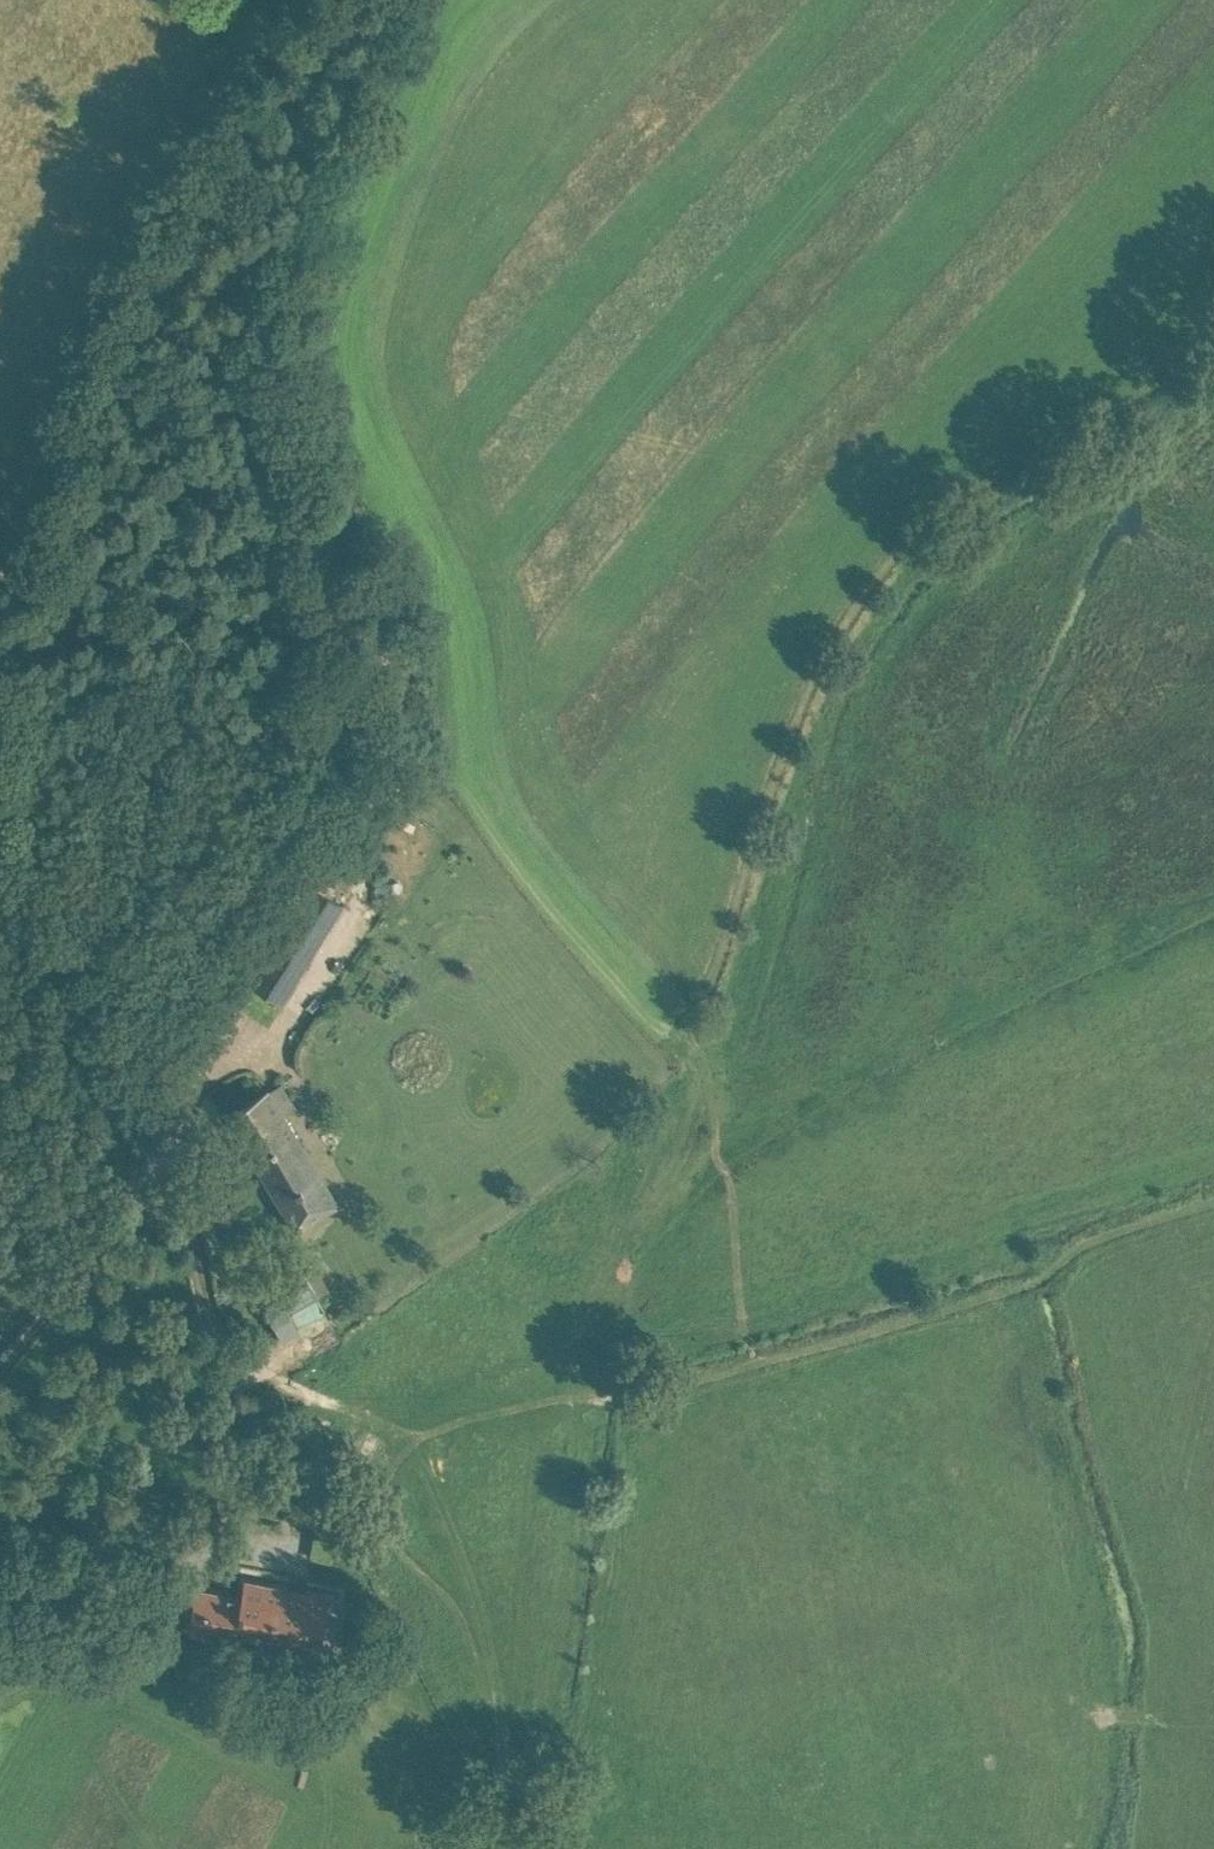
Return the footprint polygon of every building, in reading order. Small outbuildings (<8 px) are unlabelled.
[(282,1002),(344,904),(308,881),(246,979),(282,1002)] [(267,1090),(226,1115),(294,1228),(335,1202),(278,1109),(291,1101),(280,1083),(267,1091),(267,1090)] [(259,1293),(280,1334),(299,1325),(289,1305),(311,1295),(300,1273),(259,1293)] [(316,1659),(324,1621),(328,1598),(243,1581),(240,1597),(195,1588),(187,1629),(222,1636),(221,1642),(232,1644),(233,1643),(316,1659)]
